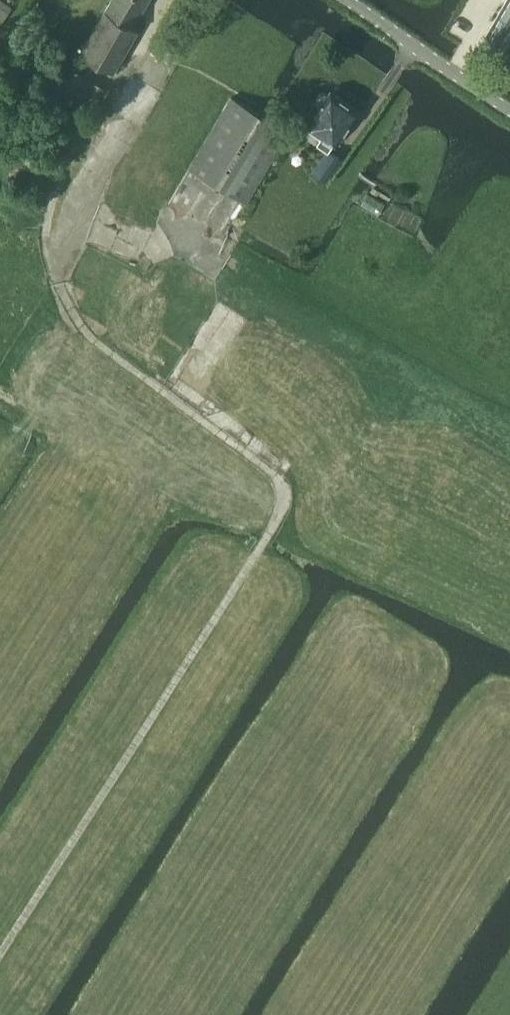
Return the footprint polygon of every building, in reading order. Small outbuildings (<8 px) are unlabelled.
[(9,12),(13,7),(2,0),(0,0),(0,24),(9,12)] [(134,25),(141,13),(138,11),(142,4),(145,6),(148,0),(112,0),(106,10),(106,11),(82,52),(115,71),(139,30),(138,30),(139,28),(134,25)] [(486,34),(506,46),(509,39),(509,0),(506,0),(486,34)] [(164,48),(160,55),(168,60),(172,52),(164,48)] [(71,67),(60,86),(93,106),(100,94),(104,86),(71,67)] [(318,142),(328,149),(356,110),(353,107),(350,111),(345,107),(347,104),(344,102),(344,98),(338,94),(335,95),(332,93),(330,95),(326,91),(321,92),(316,99),(317,104),(321,107),(310,124),(324,134),(318,142)] [(289,131),(232,97),(190,168),(246,202),(289,131)] [(341,159),(328,149),(313,171),(326,181),(341,159)]
